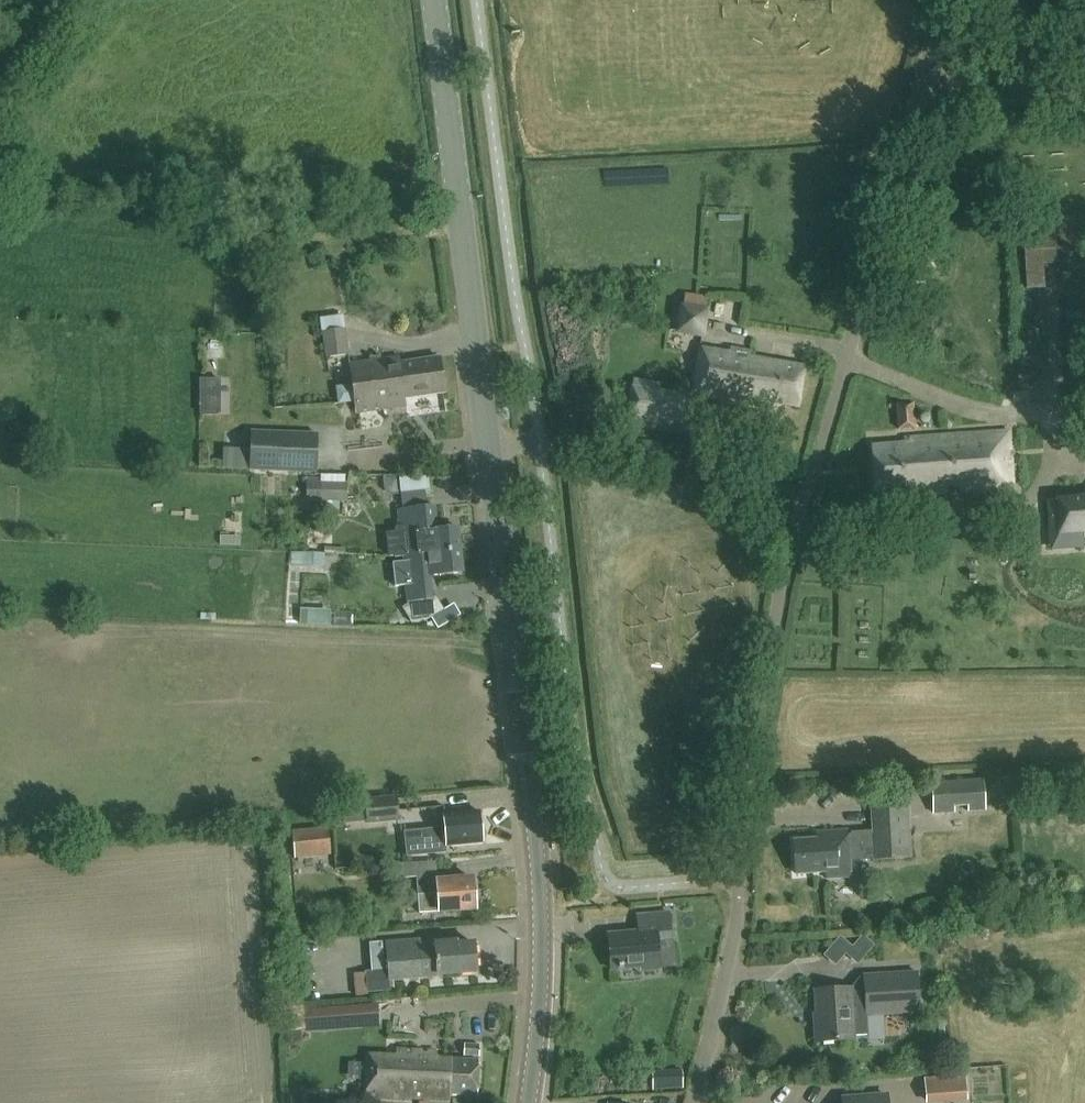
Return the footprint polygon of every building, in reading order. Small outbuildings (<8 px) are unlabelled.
[(670,330),(676,331),(675,334),(705,338),(709,308),(705,308),(707,296),(685,293),(683,304),(679,303),(678,307),(673,307),(670,330)] [(327,327),(349,323),(347,312),(325,316),(327,327)] [(346,328),(344,328),(325,331),(323,331),(327,357),(350,353),(346,328)] [(800,406),(806,366),(754,358),(755,351),(732,348),(731,354),(700,349),(694,390),(713,395),(712,398),(776,408),(777,403),(800,406)] [(441,357),(401,362),(400,356),(351,363),(357,412),(407,405),(406,397),(445,392),(441,357)] [(630,384),(625,416),(682,425),(687,393),(630,384)] [(899,429),(917,427),(915,402),(897,403),(899,429)] [(873,445),(877,497),(947,492),(947,487),(960,486),(960,491),(1013,487),(1009,430),(907,438),(908,442),(873,445)] [(251,431),(250,469),(316,472),(317,434),(251,431)] [(325,435),(326,465),(352,463),(350,434),(325,435)] [(404,475),(405,490),(433,489),(432,473),(404,475)] [(397,476),(385,477),(386,489),(391,493),(399,492),(397,476)] [(349,482),(322,482),(321,482),(321,478),(307,478),(307,500),(348,501),(349,482)] [(1049,500),(1052,533),(1084,530),(1084,497),(1049,500)] [(403,552),(461,548),(458,527),(438,529),(435,505),(403,509),(399,510),(401,528),(388,530),(390,553),(403,552)] [(310,544),(316,551),(329,552),(329,544),(318,532),(310,532),(310,544)] [(461,548),(403,552),(404,561),(393,563),(396,585),(407,584),(408,601),(433,598),(431,575),(463,572),(461,548)] [(302,552),(302,565),(324,566),(325,553),(302,552)] [(300,608),(300,624),(330,625),(330,609),(300,608)] [(968,811),(986,810),(984,778),(931,781),(933,814),(956,812),(956,806),(968,805),(968,811)] [(365,799),(368,823),(399,820),(397,795),(365,799)] [(817,839),(794,840),(797,875),(826,873),(827,879),(851,877),(850,860),(875,858),(875,860),(911,858),(907,806),(872,809),(873,834),(849,835),(848,830),(817,832),(817,839)] [(483,841),(480,811),(444,815),(445,828),(423,830),(425,847),(483,841)] [(295,858),(303,857),(331,854),(329,826),(292,830),(295,858)] [(475,875),(438,878),(436,861),(408,863),(409,875),(417,875),(419,912),(438,914),(478,911),(475,875)] [(611,969),(642,966),(642,969),(661,968),(657,940),(672,939),(669,912),(637,915),(639,931),(608,934),(611,969)] [(391,990),(389,978),(477,971),(475,943),(458,944),(457,941),(437,942),(436,937),(386,942),(387,954),(383,954),(382,941),(369,942),(371,971),(366,971),(366,972),(353,973),(355,996),(368,995),(368,992),(391,990)] [(854,1035),(868,1034),(866,1014),(919,1010),(917,973),(864,976),(865,990),(852,991),(852,987),(815,990),(819,1041),(855,1039),(854,1035)] [(331,1008),(333,1026),(378,1022),(377,1005),(331,1008)] [(480,1056),(480,1044),(465,1043),(464,1055),(480,1056)] [(437,1050),(396,1048),(396,1053),(366,1052),(365,1095),(374,1096),(450,1100),(450,1093),(478,1095),(480,1060),(437,1057),(437,1050)] [(668,1088),(686,1086),(685,1075),(667,1077),(668,1088)] [(926,1079),(928,1101),(967,1099),(965,1076),(926,1079)]
